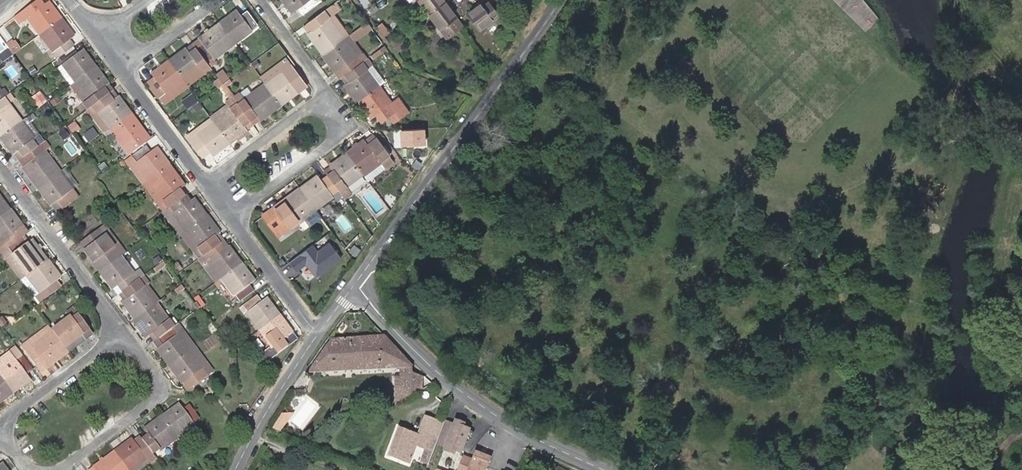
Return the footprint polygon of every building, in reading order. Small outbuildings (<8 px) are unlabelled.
[(39,0),(37,0),(23,11),(27,18),(40,34),(60,20),(47,2),(43,5),(39,0)] [(293,13),(298,9),(302,15),(321,1),(320,0),(283,0),(293,13)] [(446,1),(445,0),(417,0),(428,14),(446,1)] [(447,39),(463,27),(458,21),(450,10),(452,9),(446,1),(428,14),(439,30),(440,29),(447,39)] [(329,18),(334,15),(340,10),(335,3),(308,22),(313,29),(308,33),(323,54),(349,35),(344,29),(340,32),(329,18)] [(497,16),(489,4),(487,3),(482,6),(480,4),(465,16),(476,32),(497,16)] [(375,5),(368,10),(371,15),(378,9),(375,5)] [(257,24),(246,9),(240,14),(236,8),(219,22),(234,43),(252,30),(251,28),(257,24)] [(27,18),(23,11),(16,16),(21,23),(27,18)] [(340,32),(344,29),(334,15),(329,18),(340,32)] [(73,37),(60,20),(40,34),(53,53),(54,52),(58,57),(73,47),(68,41),(73,37)] [(234,43),(219,22),(198,37),(201,42),(195,46),(208,63),(234,43)] [(303,26),(308,33),(313,29),(308,22),(303,26)] [(372,28),(367,22),(349,35),(353,41),(354,42),(372,28)] [(348,44),(353,41),(349,35),(323,54),(336,72),(341,68),(345,73),(366,58),(362,53),(358,56),(348,44)] [(201,42),(198,37),(192,42),(195,46),(201,42)] [(399,39),(392,43),(398,51),(404,46),(399,39)] [(19,50),(12,42),(10,40),(5,44),(8,48),(13,55),(19,50)] [(14,40),(12,42),(19,50),(21,49),(14,40)] [(354,42),(353,41),(348,44),(358,56),(362,53),(354,42)] [(195,46),(192,42),(185,46),(189,51),(195,46)] [(184,81),(201,68),(208,63),(195,46),(189,51),(185,46),(168,60),(184,81)] [(77,53),(73,47),(58,57),(63,64),(62,65),(75,82),(95,67),(82,49),(77,53)] [(8,48),(0,54),(0,60),(2,62),(13,55),(8,48)] [(264,82),(289,64),(285,58),(260,77),(264,82)] [(366,58),(345,73),(350,80),(344,84),(358,102),(379,86),(366,69),(371,65),(366,58)] [(184,81),(168,60),(151,72),(154,78),(148,83),(163,104),(187,86),(184,81)] [(211,68),(208,63),(201,68),(205,72),(211,68)] [(280,104),(297,91),(293,86),(301,80),(289,64),(264,82),(280,104)] [(70,85),(75,82),(62,65),(58,68),(70,85)] [(88,109),(108,94),(104,88),(109,85),(95,67),(75,82),(70,85),(88,109)] [(205,72),(201,68),(184,81),(187,86),(205,72)] [(341,68),(336,72),(340,77),(345,73),(341,68)] [(218,76),(222,83),(228,78),(223,72),(218,76)] [(350,80),(345,73),(340,77),(344,84),(350,80)] [(293,86),(297,91),(305,85),(301,80),(293,86)] [(280,104),(264,82),(243,98),(238,92),(233,96),(249,119),(255,114),(259,120),(280,104)] [(108,94),(113,90),(109,85),(104,88),(108,94)] [(379,86),(358,102),(370,119),(376,115),(381,121),(390,114),(403,105),(398,98),(392,103),(379,86)] [(113,90),(108,94),(113,100),(118,97),(113,90)] [(0,137),(22,121),(9,104),(14,100),(9,94),(7,95),(0,100),(0,136),(0,137)] [(109,129),(131,114),(118,97),(113,100),(108,94),(88,109),(105,133),(109,129)] [(249,119),(233,96),(230,99),(226,102),(228,105),(230,108),(213,121),(229,142),(246,129),(242,124),(249,119)] [(196,111),(202,106),(199,102),(192,107),(196,111)] [(210,117),(213,121),(230,108),(228,105),(210,117)] [(403,105),(390,114),(395,121),(408,112),(403,105)] [(22,121),(0,137),(14,155),(19,152),(23,157),(42,143),(43,142),(29,123),(36,118),(33,113),(22,121)] [(143,131),(131,114),(109,129),(122,147),(124,147),(127,152),(143,140),(139,134),(143,131)] [(213,121),(210,117),(193,130),(196,133),(213,121)] [(253,124),(249,119),(242,124),(246,129),(253,124)] [(196,133),(193,130),(187,135),(201,154),(208,150),(212,155),(229,142),(213,121),(196,133)] [(403,129),(404,146),(430,144),(429,127),(403,129)] [(124,147),(122,147),(129,156),(146,143),(150,140),(143,131),(139,134),(143,140),(127,152),(124,147)] [(373,133),(365,139),(368,144),(376,138),(373,133)] [(368,144),(365,139),(347,153),(363,174),(368,180),(394,160),(376,138),(368,144)] [(42,143),(23,157),(28,164),(23,168),(38,188),(59,172),(44,151),(47,149),(42,143)] [(151,151),(147,145),(126,160),(144,184),(149,180),(169,165),(156,147),(151,151)] [(14,155),(18,161),(23,157),(19,152),(14,155)] [(363,174),(347,153),(329,166),(333,171),(327,175),(338,190),(342,196),(344,199),(351,193),(346,187),(363,174)] [(23,157),(18,161),(23,168),(28,164),(23,157)] [(184,187),(169,165),(149,180),(169,207),(184,197),(179,191),(184,187)] [(329,166),(323,170),(327,175),(333,171),(329,166)] [(59,172),(38,188),(51,206),(57,202),(61,208),(77,196),(59,172)] [(332,194),(338,190),(327,175),(321,180),(317,175),(300,188),(316,209),(333,196),(332,194)] [(164,211),(169,207),(149,180),(144,184),(164,211)] [(300,188),(263,216),(273,230),(285,221),(288,224),(291,228),(305,218),(311,225),(322,217),(316,209),(300,188)] [(342,196),(338,190),(332,194),(333,196),(336,200),(342,196)] [(10,209),(0,196),(0,216),(10,209)] [(181,234),(206,216),(193,198),(188,202),(184,197),(169,207),(164,211),(163,212),(180,235),(181,234)] [(23,227),(10,209),(0,216),(0,239),(2,242),(0,243),(0,251),(1,253),(7,248),(23,237),(18,231),(23,227)] [(199,258),(219,243),(215,238),(220,234),(206,216),(181,234),(199,258)] [(285,221),(273,230),(275,233),(288,224),(285,221)] [(121,256),(125,253),(105,226),(100,229),(104,236),(106,235),(121,256)] [(28,233),(23,227),(18,231),(23,237),(28,233)] [(104,236),(100,229),(85,241),(89,247),(84,250),(100,272),(121,256),(106,235),(104,236)] [(219,243),(224,239),(220,234),(215,238),(219,243)] [(27,243),(23,237),(7,248),(27,275),(47,260),(32,239),(27,243)] [(224,249),(228,246),(224,239),(219,243),(224,249)] [(89,247),(85,241),(80,244),(84,250),(89,247)] [(313,245),(290,262),(296,271),(306,263),(316,276),(341,257),(330,242),(318,251),(313,245)] [(217,281),(241,263),(228,246),(224,249),(219,243),(199,258),(198,259),(216,283),(217,281)] [(349,252),(356,256),(360,250),(353,246),(349,252)] [(7,248),(1,253),(21,279),(27,275),(7,248)] [(121,256),(100,272),(113,289),(118,286),(122,292),(144,275),(139,269),(134,273),(121,256)] [(47,260),(27,275),(40,293),(35,297),(39,303),(60,287),(56,281),(60,278),(47,260)] [(255,281),(241,263),(217,281),(235,305),(254,291),(250,284),(255,281)] [(27,275),(21,279),(35,297),(40,293),(27,275)] [(144,275),(122,292),(127,298),(123,301),(122,302),(135,319),(156,303),(159,301),(148,286),(150,284),(144,275)] [(122,292),(119,295),(123,301),(127,298),(122,292)] [(262,301),(257,295),(240,308),(244,314),(246,312),(259,330),(280,315),(267,297),(262,301)] [(156,303),(135,319),(148,337),(149,336),(153,333),(157,339),(173,327),(156,303)] [(66,312),(69,317),(75,313),(72,308),(66,312)] [(68,352),(85,339),(82,333),(87,329),(75,313),(69,317),(52,330),(68,352)] [(288,335),(292,332),(280,315),(259,330),(271,347),(260,356),(265,363),(293,342),(288,335)] [(191,351),(196,348),(178,323),(173,327),(191,351)] [(52,330),(48,325),(21,345),(24,350),(52,330)] [(170,367),(191,351),(173,327),(157,339),(162,345),(157,349),(170,367)] [(82,333),(85,339),(91,334),(87,329),(82,333)] [(68,352),(52,330),(24,350),(36,366),(41,362),(46,368),(68,352)] [(288,335),(293,342),(297,339),(292,332),(288,335)] [(410,397),(411,372),(411,366),(383,336),(330,339),(310,371),(399,366),(400,377),(395,377),(397,404),(400,402),(410,397)] [(157,339),(153,342),(152,343),(157,349),(162,345),(157,339)] [(32,369),(15,346),(8,351),(10,353),(14,358),(0,368),(0,376),(12,393),(30,380),(26,374),(32,369)] [(191,351),(170,367),(183,384),(188,380),(193,387),(214,372),(196,348),(191,351)] [(10,353),(0,360),(0,368),(14,358),(10,353)] [(41,362),(36,366),(40,372),(46,368),(41,362)] [(411,396),(422,390),(423,377),(411,372),(410,397),(411,396)] [(12,393),(0,376),(0,402),(12,393)] [(188,380),(183,384),(183,385),(187,391),(193,387),(188,380)] [(179,403),(161,416),(177,438),(195,425),(193,423),(199,418),(189,404),(183,408),(179,403)] [(280,430),(293,413),(280,413),(273,427),(280,430)] [(177,438),(161,416),(144,429),(148,434),(142,439),(153,454),(159,449),(160,451),(177,438)] [(399,427),(387,456),(409,464),(416,445),(432,451),(436,443),(442,426),(443,422),(427,416),(420,435),(399,427)] [(442,426),(436,443),(446,447),(454,425),(444,421),(443,422),(442,426)] [(454,425),(446,447),(444,450),(454,454),(455,451),(460,452),(468,430),(461,427),(462,424),(455,421),(454,425)] [(142,439),(138,433),(131,438),(136,443),(142,439)] [(142,439),(136,443),(131,438),(114,451),(128,469),(134,469),(148,460),(147,458),(153,454),(142,439)] [(114,451),(93,467),(96,469),(128,469),(114,451)] [(490,458),(486,456),(485,453),(481,451),(478,453),(474,451),(470,461),(462,458),(457,469),(485,469),(490,458)] [(156,458),(153,454),(147,458),(148,460),(150,463),(156,458)]
